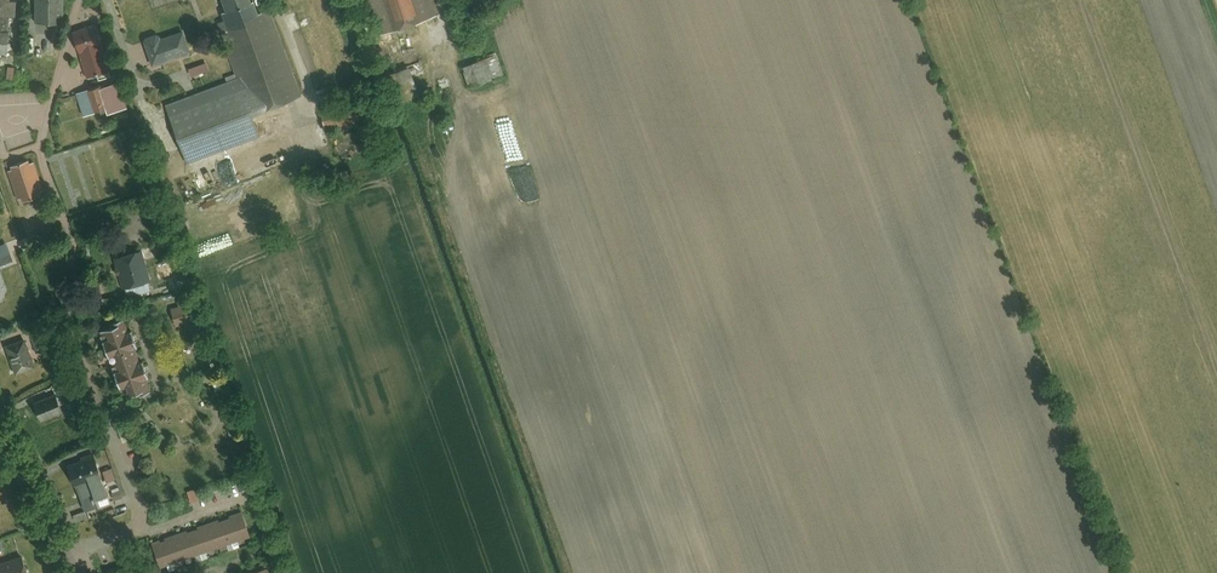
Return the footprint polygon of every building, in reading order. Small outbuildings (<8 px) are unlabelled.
[(9,52),(11,14),(17,14),(17,0),(0,0),(0,51),(9,52)] [(66,0),(37,0),(37,20),(66,20),(66,0)] [(251,0),(224,0),(227,8),(221,11),(224,18),(216,21),(236,74),(163,102),(187,163),(261,134),(253,113),(301,95),(269,10),(257,15),(251,0)] [(294,4),(297,19),(312,16),(308,0),(294,4)] [(379,36),(439,13),(434,0),(366,0),(379,36)] [(113,68),(97,22),(72,31),(88,76),(113,68)] [(192,50),(184,27),(162,35),(156,31),(145,35),(145,40),(153,64),(192,50)] [(463,61),(468,83),(504,75),(500,54),(463,61)] [(192,75),(211,68),(208,60),(189,67),(192,75)] [(410,65),(396,70),(403,89),(417,84),(410,65)] [(121,79),(77,91),(84,114),(105,108),(107,113),(129,107),(121,79)] [(30,94),(36,94),(36,91),(19,91),(19,101),(30,101),(30,94)] [(321,109),(326,132),(368,123),(363,100),(321,109)] [(29,159),(12,165),(14,168),(8,170),(18,198),(22,197),(23,200),(42,193),(41,190),(45,188),(35,160),(30,162),(29,159)] [(0,247),(0,263),(13,259),(10,252),(19,249),(17,241),(0,247)] [(153,279),(143,248),(114,257),(123,288),(153,279)] [(187,299),(170,306),(178,325),(194,319),(187,299)] [(152,390),(125,318),(115,321),(117,326),(102,332),(126,396),(136,392),(137,395),(152,390)] [(36,366),(26,337),(6,344),(16,373),(36,366)] [(66,411),(57,392),(34,402),(42,421),(66,411)] [(120,431),(123,440),(132,438),(129,429),(120,431)] [(114,499),(99,457),(70,468),(86,510),(114,499)] [(113,466),(104,469),(108,480),(116,478),(113,466)] [(194,487),(188,490),(192,500),(198,498),(194,487)] [(164,567),(253,535),(244,509),(154,541),(164,567)] [(77,519),(87,515),(86,510),(75,514),(77,519)] [(23,554),(0,562),(0,572),(29,572),(23,554)]
